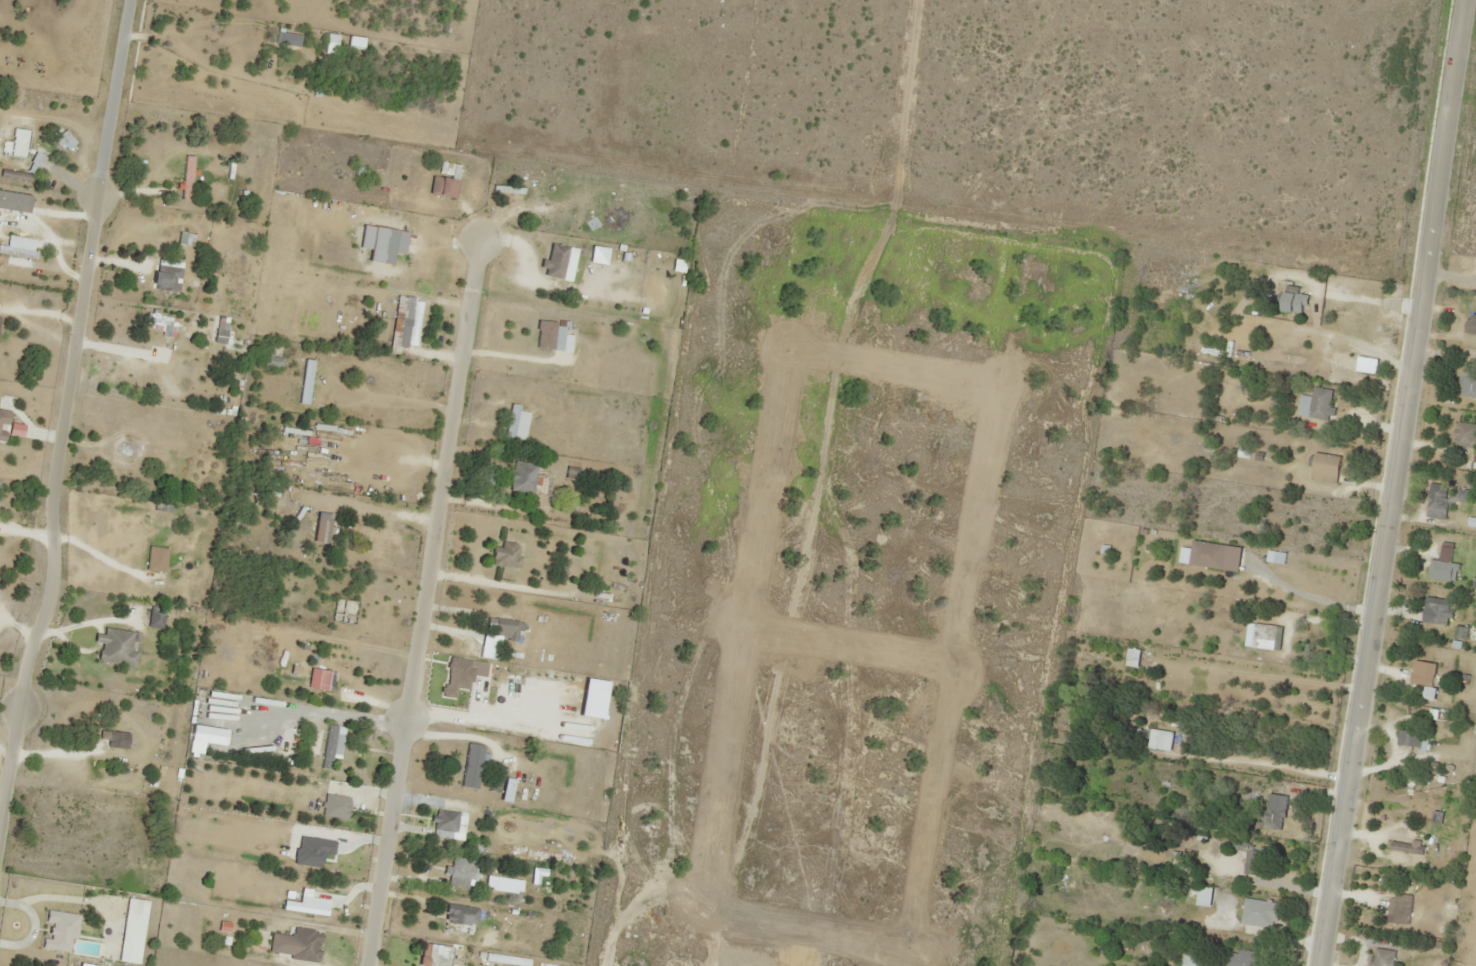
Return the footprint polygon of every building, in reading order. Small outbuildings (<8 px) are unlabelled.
[(75,143),(68,134),(59,141),(67,150),(75,143)] [(41,155),(34,152),(38,143),(31,140),(19,168),(32,174),(41,155)] [(460,165),(453,164),(447,195),(454,197),(460,165)] [(186,187),(186,168),(174,168),(175,187),(186,187)] [(545,275),(562,277),(566,246),(549,244),(545,275)] [(0,245),(0,252),(34,260),(35,253),(0,245)] [(178,291),(181,267),(156,265),(154,288),(178,291)] [(1282,310),(1304,315),(1308,296),(1300,294),(1302,288),(1287,285),(1282,310)] [(422,299),(397,296),(391,345),(416,348),(422,299)] [(1468,314),(1467,334),(1475,335),(1475,314),(1468,314)] [(563,323),(537,323),(537,349),(563,349),(563,323)] [(215,342),(226,342),(226,330),(215,330),(215,342)] [(282,366),(283,357),(265,356),(264,365),(282,366)] [(1463,370),(1459,395),(1475,398),(1475,373),(1463,370)] [(1313,397),(1302,395),(1299,417),(1332,421),(1336,390),(1315,387),(1313,397)] [(519,404),(508,404),(507,438),(526,438),(527,411),(519,411),(519,404)] [(4,442),(9,411),(0,409),(0,441),(4,442)] [(1459,421),(1454,445),(1475,449),(1475,425),(1459,421)] [(1313,481),(1339,482),(1340,455),(1314,454),(1313,481)] [(508,490),(532,493),(536,463),(512,460),(508,490)] [(1450,486),(1432,483),(1428,508),(1446,511),(1450,486)] [(1469,490),(1459,490),(1459,502),(1469,502),(1469,490)] [(330,520),(321,519),(321,542),(329,543),(330,520)] [(1454,538),(1442,538),(1442,563),(1454,563),(1454,538)] [(501,547),(491,547),(490,566),(518,566),(519,543),(501,542),(501,547)] [(1450,599),(1431,598),(1428,624),(1448,626),(1450,599)] [(354,622),(356,602),(335,600),(333,621),(354,622)] [(164,607),(149,606),(148,628),(163,628),(164,607)] [(515,643),(523,627),(499,615),(488,635),(498,640),(500,635),(515,643)] [(1268,652),(1280,632),(1260,621),(1249,641),(1268,652)] [(132,632),(103,627),(102,634),(94,633),(92,643),(100,644),(97,662),(135,668),(138,652),(129,651),(132,632)] [(1139,667),(1140,650),(1129,649),(1127,666),(1139,667)] [(1425,702),(1439,703),(1439,688),(1434,688),(1435,666),(1415,665),(1414,685),(1425,685),(1425,702)] [(490,669),(482,667),(473,709),(480,710),(490,669)] [(334,690),(334,671),(316,671),(316,690),(334,690)] [(340,759),(345,727),(328,724),(321,768),(330,769),(332,758),(340,759)] [(1146,750),(1171,753),(1174,732),(1149,729),(1146,750)] [(1427,732),(1399,731),(1399,747),(1427,747),(1427,732)] [(106,748),(127,749),(127,733),(106,732),(106,748)] [(320,754),(320,732),(308,732),(308,754),(320,754)] [(483,745),(466,743),(461,787),(478,789),(483,745)] [(346,821),(351,798),(325,793),(321,816),(346,821)] [(1266,829),(1283,829),(1283,806),(1266,806),(1266,829)] [(456,811),(435,810),(433,837),(455,838),(456,811)] [(1247,852),(1245,874),(1260,876),(1264,847),(1233,843),(1232,850),(1247,852)] [(1425,853),(1425,844),(1392,843),(1391,852),(1425,853)] [(446,884),(466,889),(472,861),(453,857),(446,884)] [(1394,924),(1411,925),(1413,895),(1396,894),(1394,924)] [(147,900),(126,898),(119,962),(140,965),(147,900)] [(1277,929),(1280,903),(1246,898),(1242,925),(1277,929)] [(283,909),(326,915),(327,908),(284,901),(283,909)] [(479,909),(447,902),(444,916),(476,923),(479,909)] [(72,953),(78,914),(47,909),(41,948),(72,953)] [(289,959),(317,963),(321,930),(293,927),(289,959)] [(402,942),(401,948),(423,950),(422,962),(426,962),(426,965),(450,965),(452,947),(402,942)] [(1376,949),(1374,965),(1394,965),(1396,951),(1376,949)] [(1264,952),(1231,952),(1231,965),(1264,965),(1264,952)]
